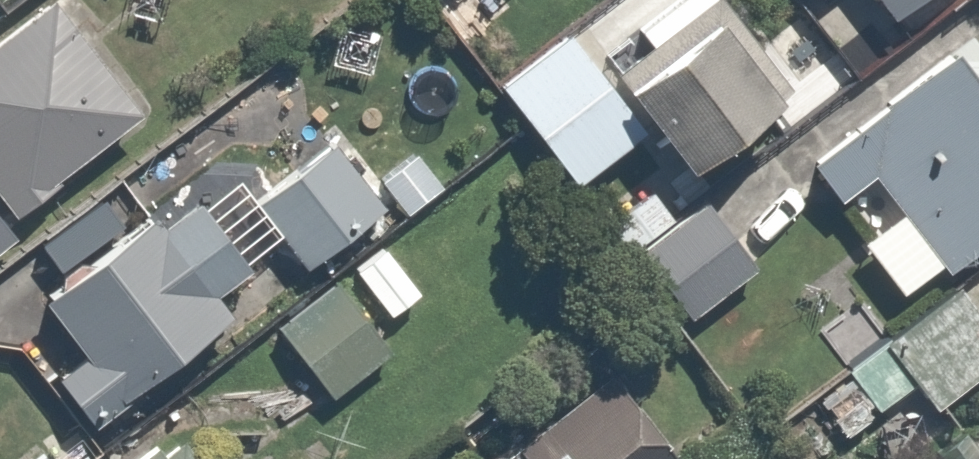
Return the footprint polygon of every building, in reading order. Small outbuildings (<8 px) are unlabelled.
[(5,218),(138,112),(49,0),(40,0),(0,32),(0,222),(5,218)] [(639,136),(663,171),(783,89),(722,0),(693,0),(593,68),(566,29),(494,78),(567,185),(639,136)] [(893,12),(905,0),(881,0),(893,12)] [(822,197),(867,166),(928,257),(978,223),(978,83),(950,39),(789,147),(822,197)] [(242,206),(292,272),(376,208),(326,142),(242,206)] [(748,265),(700,196),(674,214),(652,183),(598,221),(620,253),(633,244),(680,312),(748,265)] [(142,216),(19,306),(53,352),(37,364),(77,419),(216,317),(200,295),(238,266),(193,204),(155,232),(142,216)] [(912,383),(966,456),(978,447),(978,324),(946,280),(931,291),(887,231),(835,269),(856,298),(813,330),(873,412),(912,383)] [(379,345),(329,279),(269,325),(319,391),(379,345)] [(669,455),(606,372),(499,452),(504,458),(672,458),(669,455)] [(172,436),(141,458),(189,458),(172,436)]
